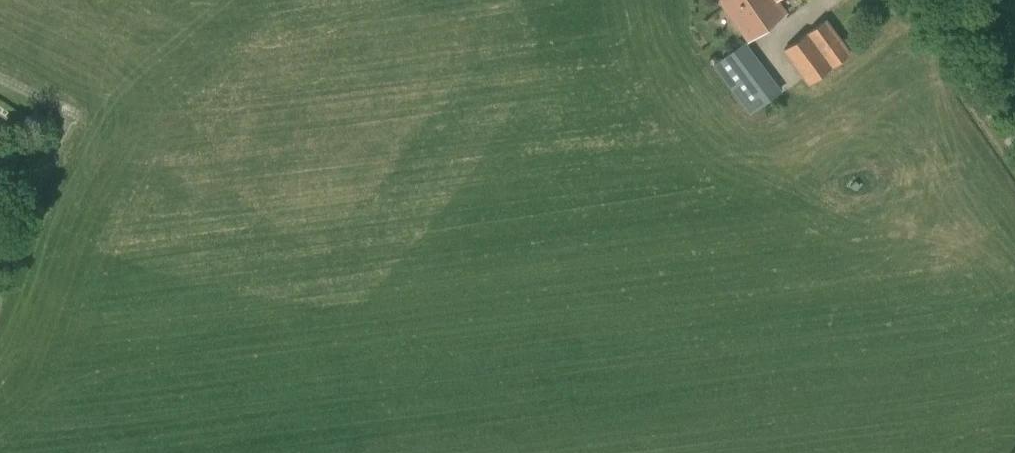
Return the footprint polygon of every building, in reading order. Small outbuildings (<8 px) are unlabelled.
[(750,40),(786,13),(776,0),(775,0),(721,0),(750,40)] [(824,20),(784,50),(808,82),(849,53),(824,20)] [(713,65),(750,114),(781,91),(745,42),(713,65)] [(855,180),(850,186),(854,190),(859,184),(855,180)]
